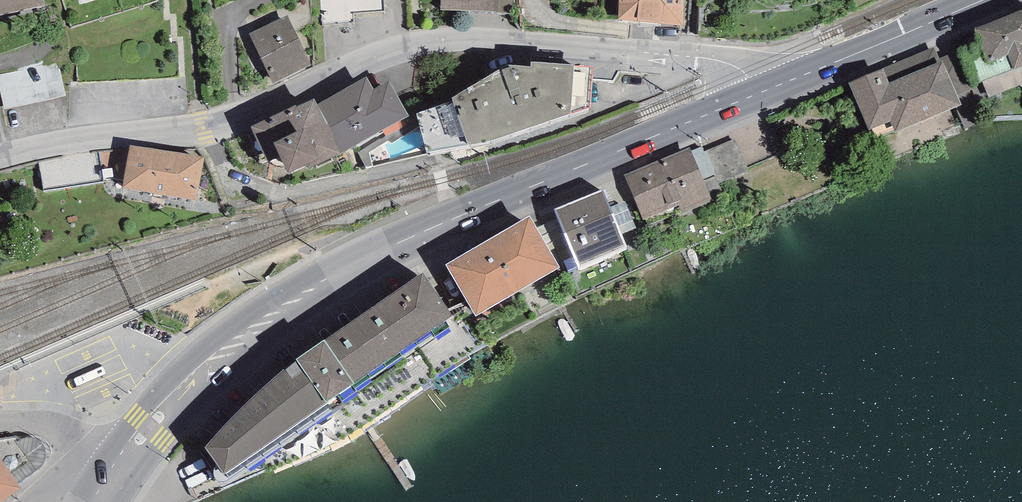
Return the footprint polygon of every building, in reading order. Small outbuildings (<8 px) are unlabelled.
[(44,6),(43,0),(0,0),(0,15),(44,6)] [(441,10),(512,13),(513,0),(441,0),(441,10)] [(619,19),(683,25),(684,0),(619,0),(619,19)] [(974,29),(988,63),(1007,55),(1013,69),(982,81),(989,98),(1021,85),(1021,10),(974,29)] [(249,33),(273,83),(311,64),(287,15),(249,33)] [(877,140),(961,105),(957,94),(970,89),(954,52),(939,58),(934,46),(848,82),(869,131),(872,130),(877,140)] [(417,114),(427,152),(491,141),(571,114),(574,65),(532,61),(531,66),(509,64),(453,98),(454,102),(417,114)] [(341,153),(409,116),(389,81),(374,90),(366,77),(317,104),(335,137),(333,138),(341,153)] [(280,156),(289,174),(307,164),(309,168),(341,153),(333,138),(335,137),(317,104),(314,99),(297,107),(296,105),(251,126),(268,162),(280,156)] [(624,175),(644,220),(680,204),(684,213),(713,199),(710,195),(722,190),(719,183),(749,170),(735,139),(704,151),(701,147),(691,151),(690,147),(624,175)] [(131,145),(123,188),(197,201),(205,158),(131,145)] [(101,148),(43,155),(46,183),(105,175),(101,148)] [(602,189),(554,209),(578,267),(627,247),(622,234),(610,207),(602,189)] [(622,234),(636,228),(625,201),(610,207),(622,234)] [(529,216),(445,265),(476,316),(559,267),(529,216)] [(205,448),(224,474),(226,473),(229,477),(434,334),(436,337),(450,327),(445,320),(452,316),(423,273),(325,341),(324,340),(296,359),(297,360),(267,385),(235,415),(205,448)] [(37,471),(41,467),(44,464),(45,460),(46,458),(46,454),(45,451),(44,448),(42,444),(39,441),(36,439),(32,438),(29,438),(25,438),(22,439),(20,441),(17,436),(0,438),(0,458),(18,485),(37,471)] [(21,488),(18,485),(0,458),(0,501),(2,501),(21,488)]
